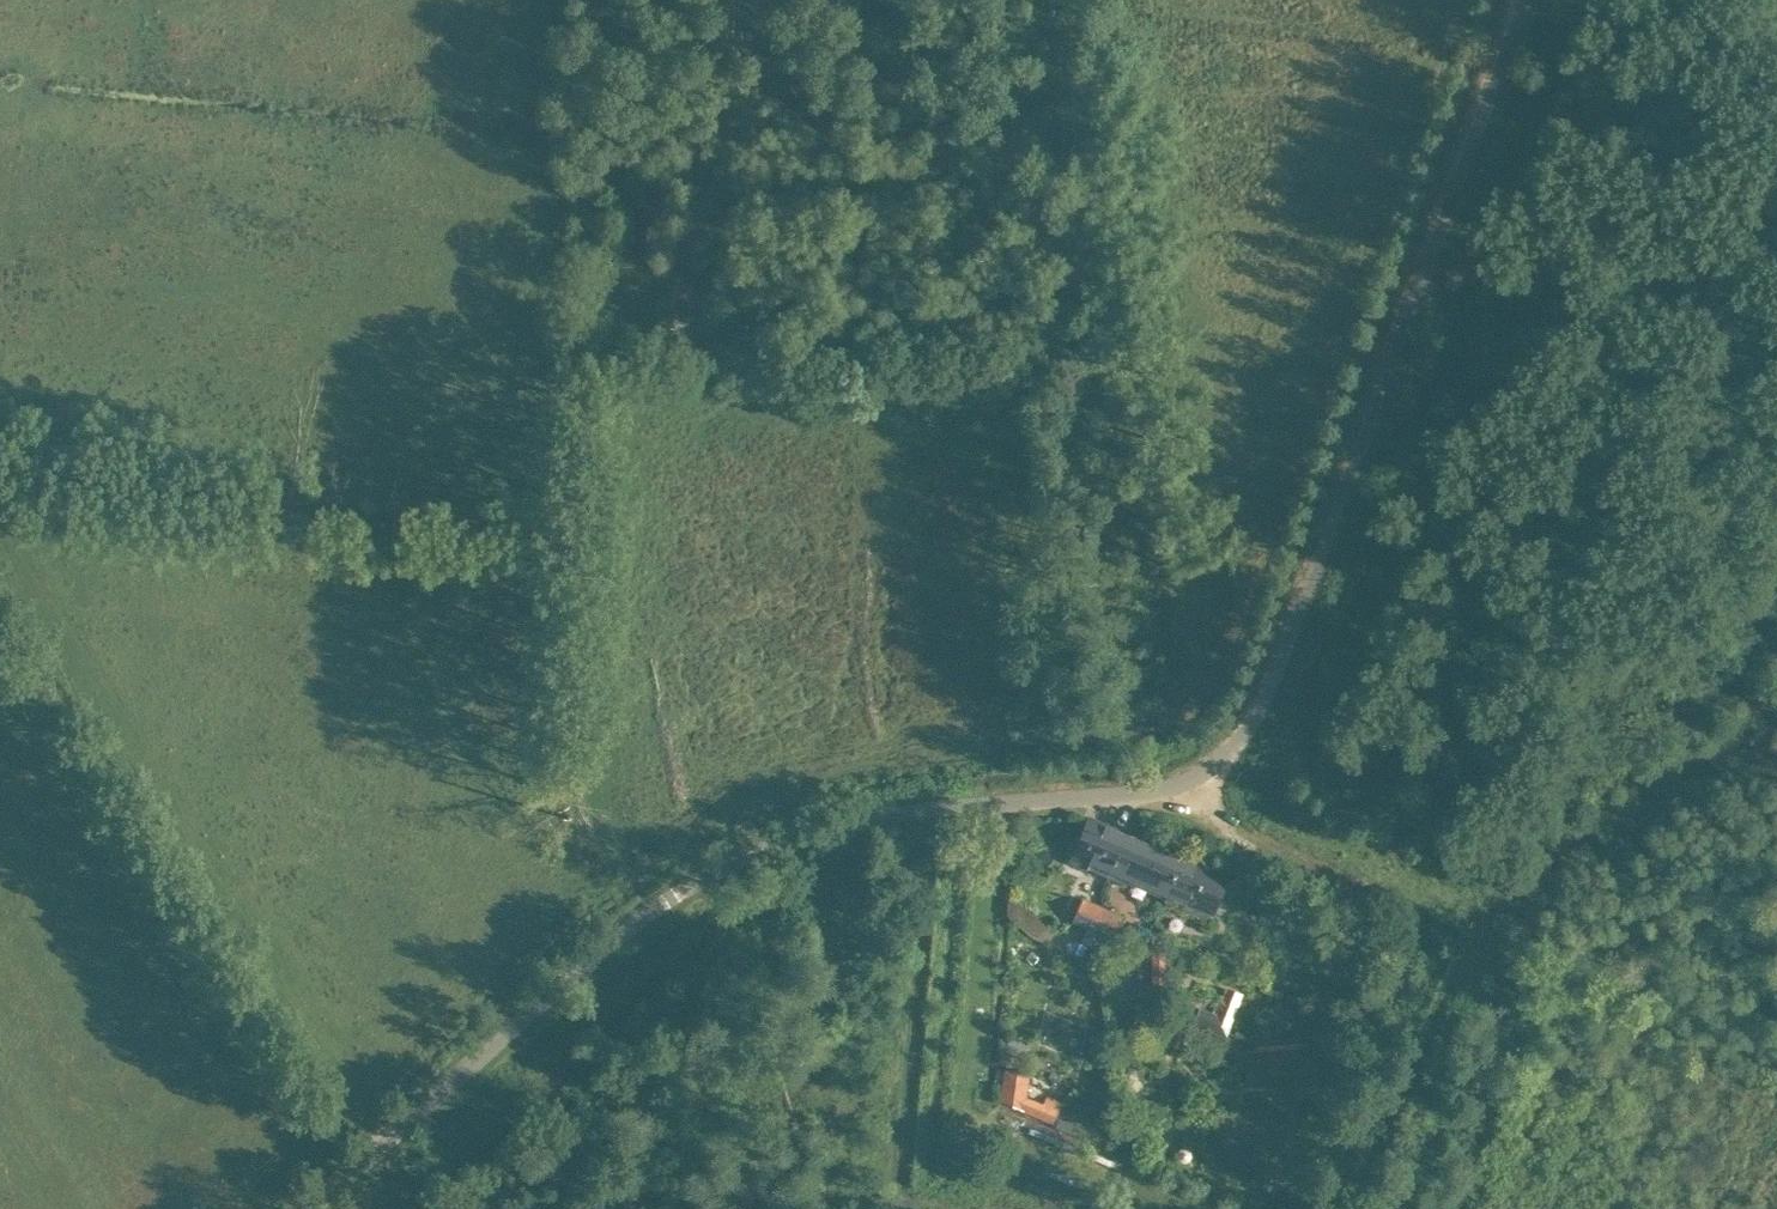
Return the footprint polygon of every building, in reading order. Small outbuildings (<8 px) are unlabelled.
[(1107,877),(1125,834),(1090,820),(1080,842),(1072,862),(1107,877)] [(1125,834),(1107,877),(1127,886),(1129,879),(1167,895),(1164,902),(1165,902),(1183,859),(1125,834)] [(1183,859),(1165,902),(1205,919),(1208,912),(1211,914),(1217,899),(1227,877),(1183,859)] [(1081,941),(1101,949),(1102,946),(1107,934),(1094,929),(1102,909),(1082,901),(1073,923),(1087,928),(1081,941)] [(1102,909),(1094,929),(1107,934),(1114,936),(1121,917),(1102,909)] [(1152,956),(1153,993),(1166,993),(1166,956),(1152,956)] [(1193,1023),(1226,1036),(1242,994),(1227,988),(1222,1001),(1218,1000),(1213,1013),(1199,1008),(1193,1023)] [(1008,1039),(1004,1048),(1025,1057),(1029,1048),(1008,1039)] [(1092,1049),(1095,1068),(1107,1066),(1105,1047),(1092,1049)] [(1004,1069),(1000,1102),(1054,1125),(1063,1101),(1046,1095),(1043,1103),(1027,1097),(1030,1073),(1004,1069)] [(1072,1125),(1058,1120),(1055,1129),(1068,1134),(1072,1125)] [(1179,1149),(1176,1153),(1177,1159),(1181,1162),(1186,1163),(1191,1159),(1192,1154),(1189,1149),(1184,1147),(1179,1149)] [(1301,1205),(1281,1197),(1276,1208),(1299,1208),(1301,1205)]
